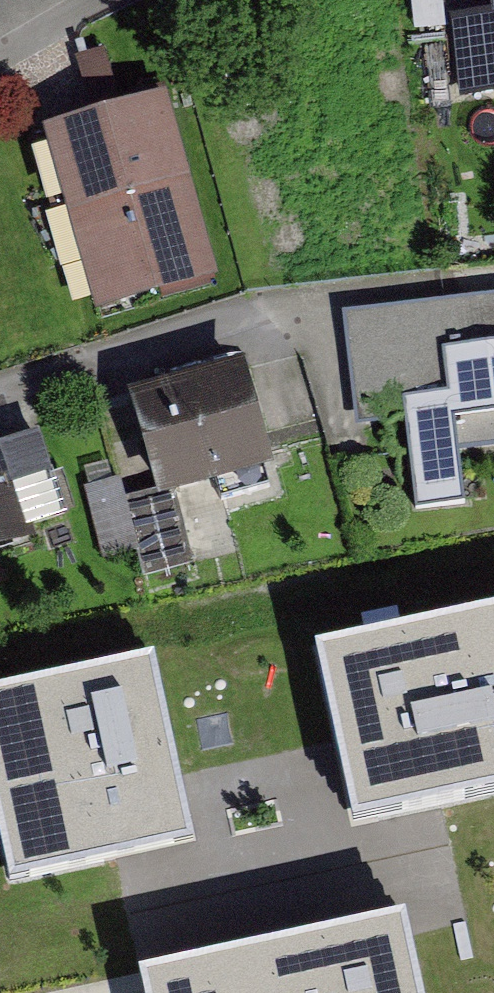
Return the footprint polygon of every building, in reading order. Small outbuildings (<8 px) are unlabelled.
[(459,17),(469,91),(493,87),(493,13),(459,17)] [(168,102),(58,132),(104,300),(214,270),(168,102)] [(359,310),(370,420),(418,416),(427,504),(475,499),(466,410),(493,408),(493,296),(359,310)] [(252,368),(138,397),(162,491),(179,486),(227,474),(277,462),(252,368)] [(0,448),(0,547),(37,536),(33,523),(69,512),(46,434),(0,448)] [(281,479),(277,462),(227,474),(232,492),(281,479)] [(126,478),(95,486),(113,558),(145,549),(132,499),(126,478)] [(132,499),(145,549),(153,581),(201,569),(179,486),(162,491),(132,499)] [(322,657),(361,834),(493,805),(493,620),(322,657)] [(0,692),(0,866),(9,908),(212,866),(169,657),(0,692)] [(133,980),(136,992),(441,992),(424,915),(133,980)]
